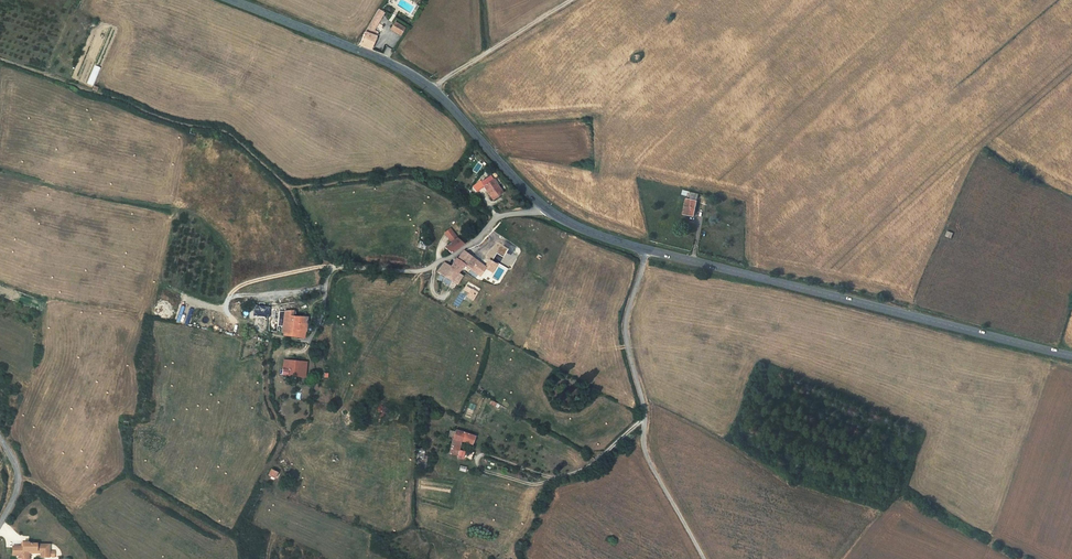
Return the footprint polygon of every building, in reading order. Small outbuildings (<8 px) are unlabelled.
[(370,22),(376,26),(384,13),(378,9),(370,22)] [(395,22),(391,30),(401,35),(405,28),(395,22)] [(368,26),(365,32),(364,33),(375,38),(377,32),(374,29),(368,26)] [(360,45),(370,49),(375,38),(364,33),(360,45)] [(93,65),(88,83),(95,85),(100,67),(93,65)] [(494,180),(491,176),(481,182),(493,200),(503,193),(494,180)] [(698,194),(689,192),(688,196),(690,196),(690,199),(686,199),(683,214),(694,216),(698,194)] [(445,233),(452,242),(457,238),(450,229),(445,233)] [(464,244),(457,238),(452,242),(445,248),(451,254),(464,244)] [(414,242),(412,245),(425,250),(427,244),(415,239),(414,242)] [(479,275),(484,267),(463,252),(458,259),(456,258),(451,267),(444,263),(437,272),(445,277),(457,284),(462,276),(457,274),(459,271),(463,268),(465,265),(479,275)] [(457,284),(445,277),(441,282),(453,290),(457,284)] [(466,289),(472,292),(469,296),(474,299),(481,288),(470,282),(466,289)] [(254,316),(269,317),(270,307),(255,306),(254,316)] [(307,323),(307,317),(306,317),(301,317),(296,316),(296,314),(296,311),(290,311),(287,311),(286,319),(284,318),(284,321),(288,322),(288,323),(297,324),(296,332),(287,331),(287,333),(284,333),(284,335),(304,338),(305,331),(306,328),(307,323)] [(284,321),(283,333),(284,333),(287,333),(287,331),(296,332),(297,324),(288,323),(288,322),(284,321)] [(307,362),(284,360),(282,374),(288,375),(291,376),(306,377),(307,362)] [(466,458),(472,460),(473,453),(459,450),(460,445),(461,441),(463,442),(472,445),(475,436),(465,433),(455,430),(455,432),(453,438),(449,454),(458,456),(466,458)] [(271,469),(268,475),(271,477),(274,478),(277,473),(277,472),(274,471),(275,470),(275,469),(274,468),(273,468),(272,468),(271,469)] [(29,542),(23,542),(23,547),(23,549),(22,549),(21,547),(13,547),(13,555),(19,555),(19,558),(22,558),(29,558),(29,553),(29,551),(42,551),(42,557),(54,557),(54,551),(49,551),(49,544),(37,544),(37,543),(29,543),(29,542)]
